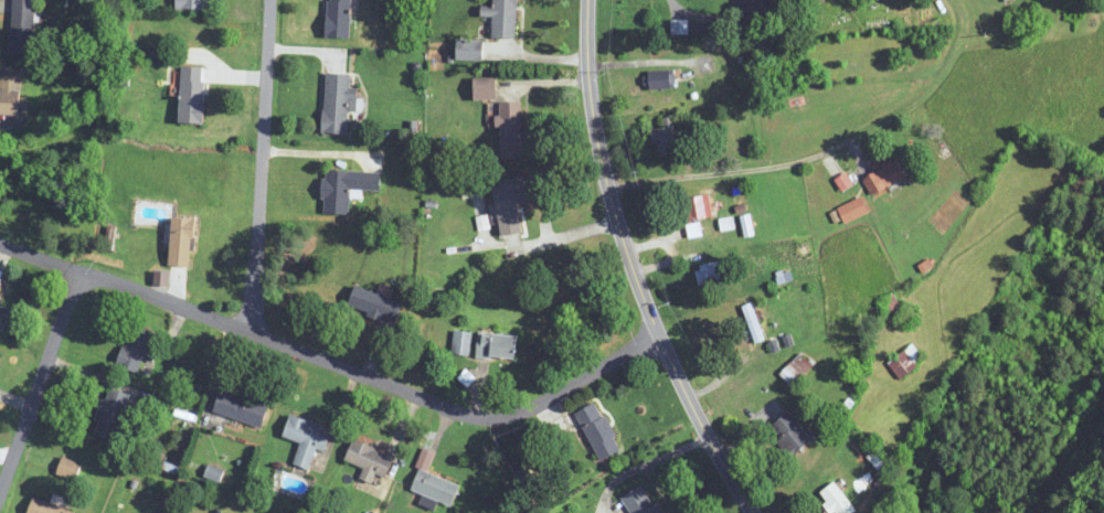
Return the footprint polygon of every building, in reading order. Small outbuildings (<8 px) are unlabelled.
[(35,54),(37,0),(12,0),(10,53),(35,54)] [(213,0),(177,0),(176,9),(212,10),(213,0)] [(350,39),(352,0),(328,0),(327,38),(350,39)] [(482,6),(482,16),(493,17),(492,38),(516,39),(518,0),(494,0),(494,6),(482,6)] [(204,123),(204,67),(180,67),(180,123),(204,123)] [(22,68),(0,68),(0,115),(22,115),(22,68)] [(649,90),(677,87),(675,69),(648,72),(649,90)] [(356,111),(357,88),(350,88),(351,74),(326,73),(324,133),(347,134),(348,111),(356,111)] [(475,99),(495,99),(495,78),(475,78),(475,99)] [(500,159),(524,159),(524,103),(500,103),(500,159)] [(662,119),(663,128),(653,129),(655,152),(677,150),(674,118),(662,119)] [(907,176),(896,159),(862,181),(874,198),(907,176)] [(322,213),(349,214),(350,189),(380,190),(381,172),(323,170),(322,213)] [(530,202),(526,176),(493,181),(501,236),(523,232),(518,204),(530,202)] [(713,217),(710,195),(681,199),(684,222),(713,217)] [(839,206),(844,223),(869,215),(864,198),(839,206)] [(191,267),(195,219),(173,217),(169,265),(191,267)] [(697,287),(732,276),(726,259),(692,270),(697,287)] [(399,300),(355,287),(349,308),(393,321),(399,300)] [(879,303),(888,318),(902,309),(892,294),(879,303)] [(742,306),(755,343),(764,340),(751,303),(742,306)] [(10,309),(0,306),(0,329),(3,330),(10,309)] [(118,367),(139,373),(142,360),(153,363),(158,346),(148,344),(151,332),(130,326),(118,367)] [(478,357),(517,359),(517,335),(478,333),(478,357)] [(899,379),(925,360),(913,343),(887,363),(899,379)] [(813,365),(802,353),(779,374),(791,386),(813,365)] [(92,434),(115,441),(129,394),(106,387),(92,434)] [(268,406),(221,390),(213,411),(261,428),(268,406)] [(602,461),(623,450),(597,402),(575,413),(602,461)] [(815,437),(790,409),(767,429),(791,457),(815,437)] [(283,437),(300,442),(293,465),(310,470),(316,449),(326,452),(333,428),(290,415),(283,437)] [(364,468),(360,479),(373,484),(377,475),(385,478),(394,456),(354,440),(345,460),(364,468)] [(55,477),(73,485),(81,464),(63,456),(55,477)] [(452,507),(461,485),(420,469),(411,490),(452,507)] [(833,512),(854,512),(857,511),(836,482),(819,493),(833,512)] [(33,497),(27,512),(75,512),(76,512),(33,497)]
